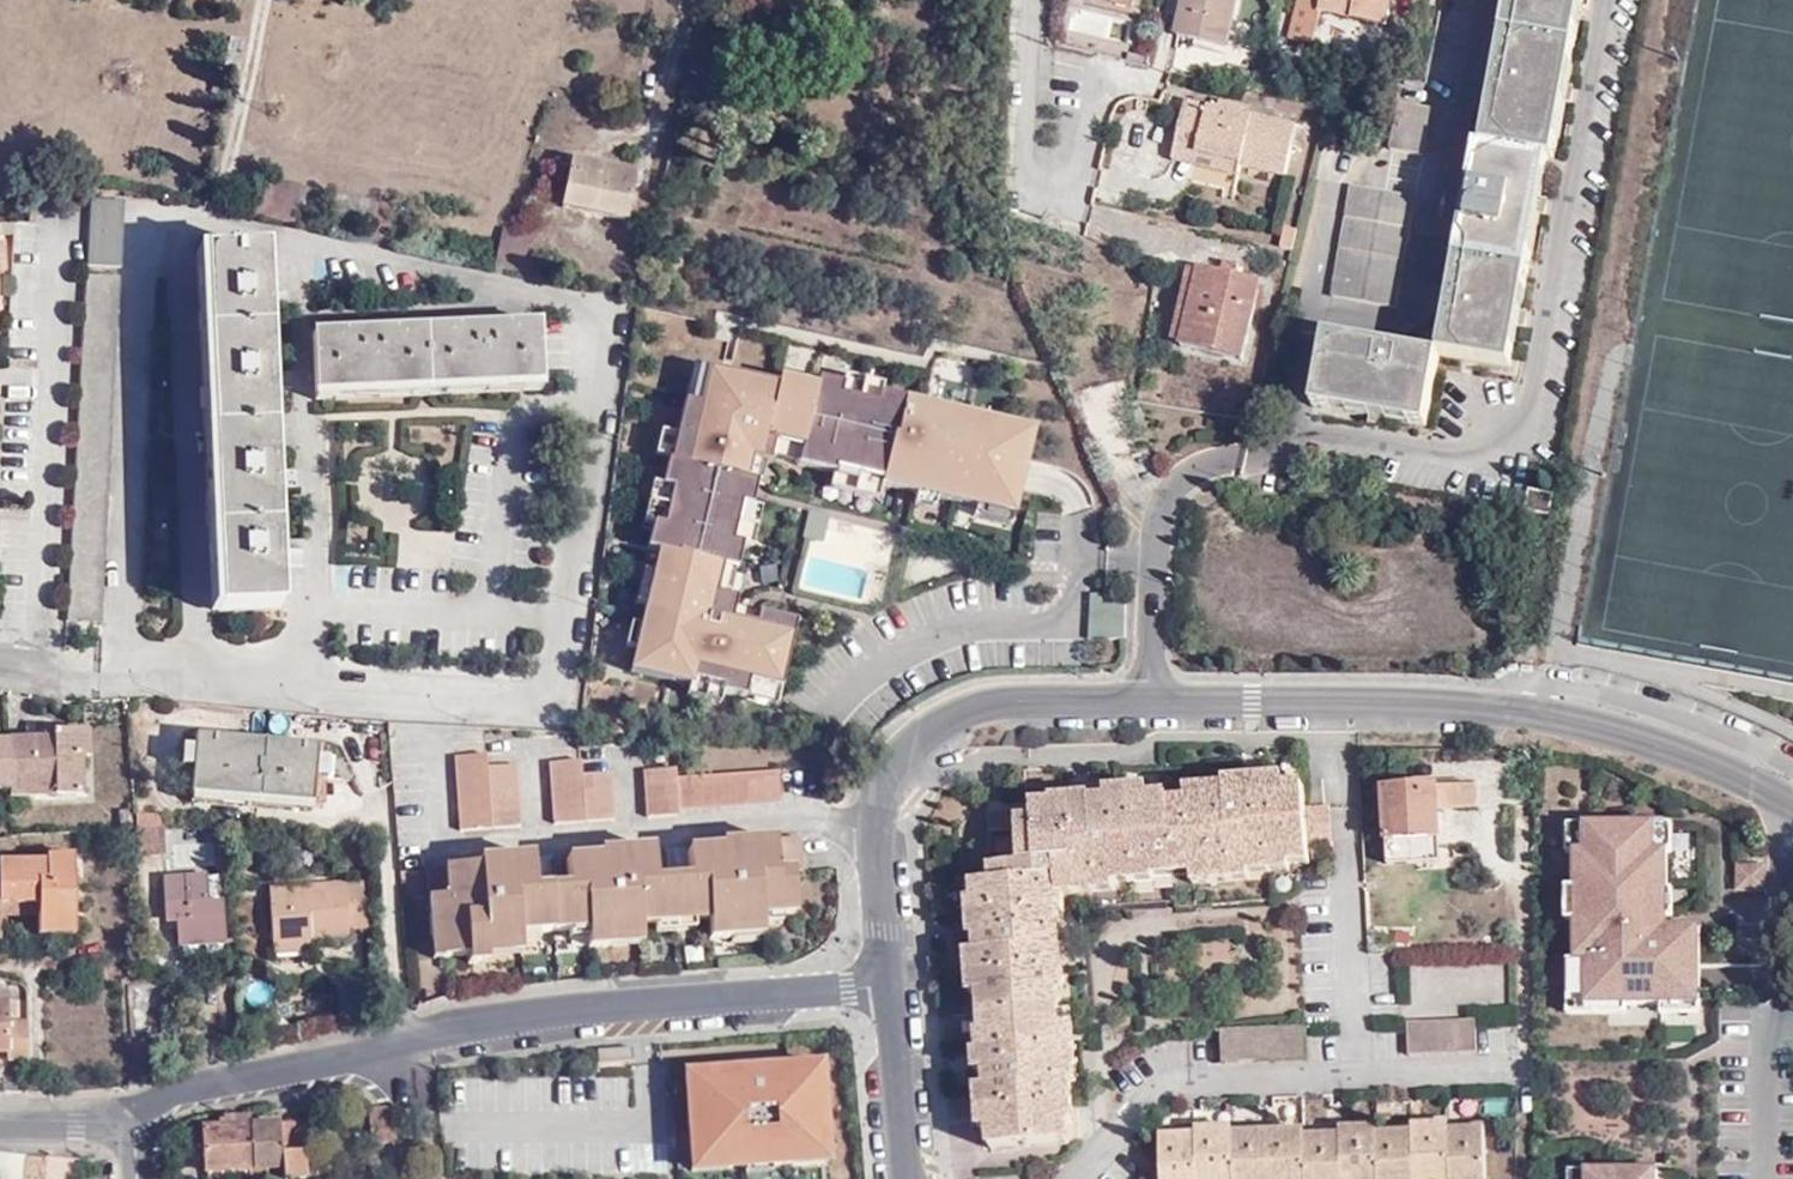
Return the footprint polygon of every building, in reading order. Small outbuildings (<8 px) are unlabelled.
[(1105,2),(1131,8),(1133,0),(1105,0),(1105,2)] [(1177,35),(1225,47),(1236,0),(1185,0),(1177,35)] [(1298,4),(1324,9),(1387,24),(1393,0),(1299,0),(1298,4)] [(1503,33),(1574,48),(1582,0),(1509,0),(1503,33)] [(1298,4),(1292,29),(1317,39),(1324,9),(1298,4)] [(1317,39),(1292,29),(1290,39),(1315,44),(1317,39)] [(1574,48),(1503,33),(1481,146),(1548,158),(1554,159),(1574,48)] [(1250,116),(1217,108),(1185,100),(1173,150),(1219,160),(1217,169),(1239,175),(1241,165),(1285,175),(1292,147),(1297,126),(1250,116)] [(1219,100),(1217,108),(1250,116),(1252,107),(1219,100)] [(1423,154),(1432,108),(1400,102),(1390,149),(1423,154)] [(1308,129),(1297,126),(1292,147),(1303,150),(1308,129)] [(1548,158),(1481,146),(1477,145),(1456,258),(1528,273),(1548,158)] [(1219,160),(1173,150),(1172,158),(1217,169),(1219,160)] [(625,219),(635,172),(571,159),(561,206),(625,219)] [(1394,308),(1416,198),(1351,185),(1331,296),(1394,308)] [(123,200),(89,198),(85,265),(120,266),(123,200)] [(14,223),(0,225),(0,235),(13,235),(14,223)] [(494,265),(534,273),(542,235),(501,227),(494,265)] [(204,343),(265,340),(261,250),(200,254),(204,343)] [(197,343),(204,343),(200,254),(193,254),(197,343)] [(1528,273),(1456,258),(1438,354),(1509,368),(1528,273)] [(1170,340),(1181,343),(1197,272),(1186,269),(1170,340)] [(1197,272),(1181,343),(1181,344),(1242,358),(1259,284),(1198,270),(1197,272)] [(84,275),(67,622),(103,622),(119,276),(84,275)] [(537,325),(425,330),(428,388),(538,383),(537,325)] [(428,388),(425,330),(314,335),(317,394),(428,388)] [(1424,427),(1438,354),(1325,335),(1313,405),(1424,427)] [(269,430),(265,340),(204,343),(209,433),(269,430)] [(209,433),(204,343),(197,343),(202,434),(209,433)] [(1021,448),(689,373),(618,682),(786,720),(806,632),(721,612),(758,448),(1008,505),(1021,448)] [(538,383),(428,388),(428,395),(538,389),(538,383)] [(428,388),(317,394),(317,400),(428,395),(428,388)] [(273,520),(269,430),(209,433),(213,523),(273,520)] [(213,523),(209,433),(202,434),(206,524),(213,523)] [(1548,517),(1553,495),(1528,490),(1525,512),(1548,517)] [(276,608),(273,520),(213,523),(217,611),(276,608)] [(217,611),(213,523),(206,524),(211,612),(217,611)] [(269,717),(268,741),(284,742),(285,719),(269,717)] [(89,731),(76,732),(77,762),(80,762),(90,762),(89,731)] [(76,732),(52,732),(52,740),(0,741),(0,789),(10,789),(51,789),(51,798),(81,797),(80,762),(77,762),(76,732)] [(284,742),(268,741),(195,734),(194,747),(192,770),(190,794),(193,794),(312,806),(314,780),(316,759),(317,745),(284,742)] [(192,770),(194,747),(183,746),(181,768),(192,770)] [(490,768),(490,754),(458,755),(462,831),(522,828),(520,766),(490,768)] [(329,760),(316,759),(314,780),(327,780),(329,760)] [(584,777),(584,763),(553,764),(555,826),(617,823),(615,776),(584,777)] [(783,807),(781,777),(679,782),(679,772),(648,774),(650,820),(681,819),(681,812),(783,807)] [(1304,806),(1303,783),(1284,785),(1282,776),(1223,780),(1224,786),(1188,789),(1189,802),(1190,811),(1169,813),(1173,858),(1192,856),(1193,871),(1194,882),(1233,878),(1232,862),(1269,860),(1269,854),(1307,852),(1307,844),(1304,806)] [(1168,803),(1167,792),(1149,794),(1148,785),(1105,788),(1105,794),(1049,798),(1049,802),(1031,803),(1036,872),(1055,871),(1058,907),(1063,906),(1062,891),(1096,889),(1095,873),(1111,872),(1112,880),(1135,879),(1134,862),(1173,858),(1169,813),(1168,803)] [(1388,865),(1414,865),(1413,841),(1439,840),(1438,811),(1476,810),(1475,785),(1383,789),(1388,865)] [(9,799),(51,798),(51,789),(10,789),(9,799)] [(312,806),(193,794),(193,804),(311,814),(312,806)] [(1189,802),(1168,803),(1169,813),(1190,811),(1189,802)] [(1036,872),(1031,803),(1015,804),(1015,809),(988,810),(989,830),(1017,828),(1019,862),(1020,877),(992,879),(973,880),(973,898),(969,899),(972,949),(968,950),(970,993),(980,992),(989,992),(990,1011),(1049,1006),(1046,946),(1061,945),(1058,907),(1055,871),(1036,872)] [(1330,843),(1327,805),(1304,806),(1307,844),(1325,843),(1330,843)] [(163,815),(135,813),(136,828),(138,856),(165,855),(163,815)] [(1665,828),(1594,829),(1594,859),(1579,859),(1579,968),(1591,968),(1591,1019),(1710,1018),(1709,931),(1678,931),(1677,859),(1665,859),(1665,828)] [(1413,841),(1414,865),(1439,864),(1439,840),(1413,841)] [(427,870),(433,940),(441,940),(441,959),(466,958),(467,965),(486,964),(486,958),(486,952),(518,949),(518,945),(517,936),(535,935),(567,933),(585,932),(586,941),(587,952),(604,951),(604,945),(639,943),(639,929),(654,928),(692,925),(705,924),(706,946),(725,945),(726,937),(760,935),(759,931),(759,923),(779,922),(800,921),(797,878),(805,877),(803,842),(727,847),(727,852),(691,854),(693,881),(657,884),(654,851),(602,854),(603,858),(567,861),(569,888),(535,891),(533,857),(483,861),(482,866),(427,870)] [(1308,862),(1307,852),(1269,854),(1269,860),(1232,862),(1233,878),(1248,877),(1248,871),(1290,868),(1289,863),(1308,862)] [(35,907),(36,916),(37,935),(52,935),(52,926),(74,927),(73,856),(43,856),(43,859),(0,860),(0,908),(35,907)] [(1173,858),(1174,872),(1193,871),(1192,856),(1173,858)] [(1154,873),(1174,872),(1173,858),(1134,862),(1135,879),(1154,878),(1154,873)] [(1020,877),(1019,862),(992,863),(992,879),(1020,877)] [(1095,873),(1096,889),(1112,888),(1112,880),(1111,872),(1095,873)] [(206,877),(165,879),(166,921),(178,921),(179,947),(223,945),(222,904),(207,904),(206,877)] [(269,891),(272,941),(311,939),(348,937),(348,928),(365,926),(362,884),(269,891)] [(36,916),(35,907),(0,908),(0,917),(36,916)] [(779,931),(779,922),(759,923),(759,931),(779,931)] [(692,925),(654,928),(655,939),(692,937),(692,925)] [(74,935),(74,927),(52,926),(52,935),(74,935)] [(585,932),(567,933),(568,943),(586,941),(585,932)] [(517,936),(518,945),(535,944),(535,935),(517,936)] [(760,942),(760,935),(726,937),(725,945),(760,942)] [(311,939),(272,941),(274,954),(312,952),(311,939)] [(441,940),(433,940),(434,960),(441,959),(441,940)] [(1049,1006),(1058,1006),(1058,986),(1064,985),(1061,945),(1046,946),(1049,1006)] [(486,952),(486,958),(518,956),(518,949),(486,952)] [(980,992),(981,1012),(990,1011),(989,992),(980,992)] [(29,1058),(30,1020),(10,1020),(10,997),(0,997),(0,1048),(10,1048),(9,1058),(29,1058)] [(1077,1080),(1072,1005),(1058,1006),(1049,1006),(990,1011),(981,1012),(982,1031),(978,1031),(979,1050),(975,1051),(976,1070),(982,1071),(982,1086),(978,1086),(980,1128),(989,1128),(991,1147),(1068,1142),(1068,1122),(1074,1121),(1071,1080),(1077,1080)] [(1461,1050),(1477,1049),(1476,1022),(1476,1016),(1459,1017),(1461,1050)] [(1428,1051),(1444,1051),(1442,1017),(1426,1018),(1428,1051)] [(1444,1051),(1461,1050),(1459,1017),(1442,1017),(1444,1051)] [(1428,1051),(1426,1018),(1407,1019),(1409,1051),(1428,1051)] [(1306,1025),(1306,1023),(1287,1024),(1289,1058),(1307,1057),(1306,1029),(1306,1025)] [(1289,1058),(1287,1024),(1270,1025),(1272,1059),(1289,1058)] [(1239,1060),(1255,1059),(1253,1025),(1237,1027),(1239,1060)] [(1272,1059),(1270,1025),(1253,1025),(1255,1059),(1272,1059)] [(1239,1060),(1237,1027),(1221,1027),(1221,1032),(1222,1060),(1239,1060)] [(727,1049),(728,1038),(717,1039),(718,1049),(727,1049)] [(686,1077),(694,1178),(706,1178),(836,1169),(828,1066),(686,1077)] [(248,1124),(248,1114),(219,1116),(219,1119),(216,1119),(215,1126),(248,1124)] [(1449,1124),(1449,1117),(1413,1117),(1413,1125),(1449,1124)] [(1340,1129),(1377,1127),(1377,1119),(1340,1120),(1340,1129)] [(277,1122),(281,1169),(281,1178),(304,1178),(299,1121),(277,1122)] [(277,1122),(253,1124),(255,1170),(266,1170),(281,1169),(277,1122)] [(1484,1122),(1449,1124),(1449,1130),(1484,1130),(1484,1122)] [(215,1126),(199,1127),(202,1173),(207,1173),(233,1172),(248,1171),(255,1170),(253,1124),(248,1124),(215,1126)] [(1269,1131),(1268,1124),(1233,1125),(1233,1133),(1269,1131)] [(1449,1124),(1413,1125),(1413,1133),(1415,1178),(1451,1178),(1449,1130),(1449,1124)] [(1196,1133),(1196,1125),(1159,1127),(1159,1135),(1196,1133)] [(1233,1125),(1209,1126),(1196,1125),(1196,1133),(1198,1178),(1234,1178),(1233,1133),(1233,1125)] [(1413,1133),(1413,1125),(1400,1126),(1400,1134),(1413,1133)] [(1377,1135),(1377,1127),(1340,1129),(1341,1136),(1343,1178),(1379,1178),(1377,1135)] [(1340,1129),(1304,1130),(1304,1137),(1341,1136),(1340,1129)] [(1304,1130),(1280,1131),(1269,1131),(1270,1178),(1306,1178),(1304,1137),(1304,1130)] [(1484,1130),(1449,1130),(1451,1178),(1486,1178),(1484,1130)] [(1269,1131),(1233,1133),(1234,1178),(1270,1178),(1269,1131)] [(1159,1135),(1161,1178),(1198,1178),(1196,1133),(1159,1135)] [(1413,1133),(1400,1134),(1377,1135),(1379,1178),(1415,1178),(1413,1133)] [(1341,1136),(1304,1137),(1306,1178),(1343,1178),(1341,1136)] [(267,1178),(281,1178),(281,1169),(266,1170),(267,1178)] [(1656,1169),(1583,1170),(1583,1178),(1656,1178),(1656,1169)] [(249,1178),(267,1178),(266,1170),(255,1170),(248,1171),(249,1178)] [(248,1171),(233,1172),(233,1178),(249,1178),(248,1171)]
